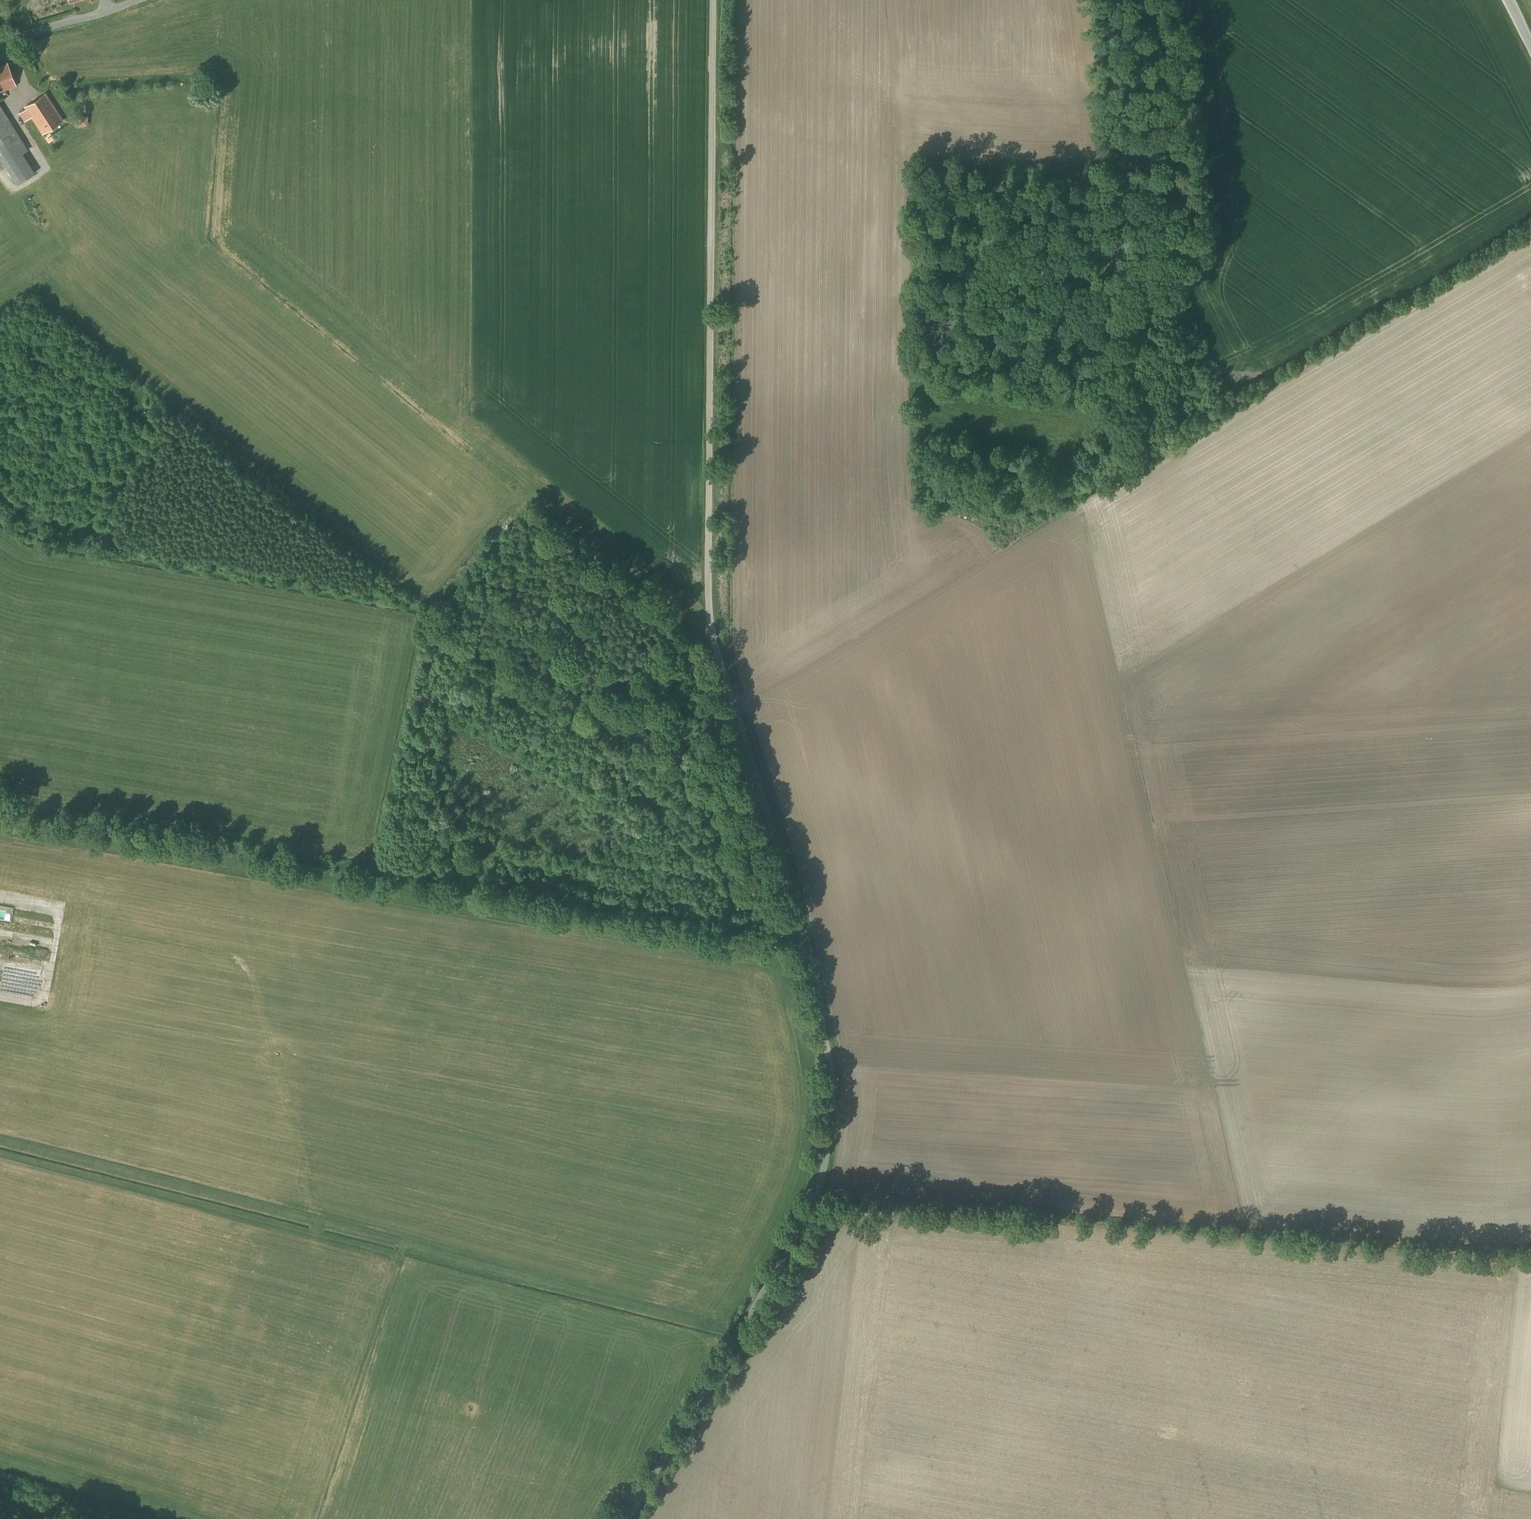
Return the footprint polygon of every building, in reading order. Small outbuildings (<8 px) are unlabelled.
[(36,12),(59,5),(58,0),(32,0),(36,12)] [(15,85),(7,64),(0,67),(0,91),(15,85)] [(62,121),(44,94),(25,107),(26,108),(19,113),(24,122),(32,117),(43,134),(62,121)] [(34,173),(26,160),(22,154),(26,152),(22,146),(25,145),(0,106),(0,160),(16,185),(34,173)] [(82,121),(84,125),(92,121),(90,116),(82,121)] [(46,952),(40,957),(45,962),(50,957),(46,952)]
